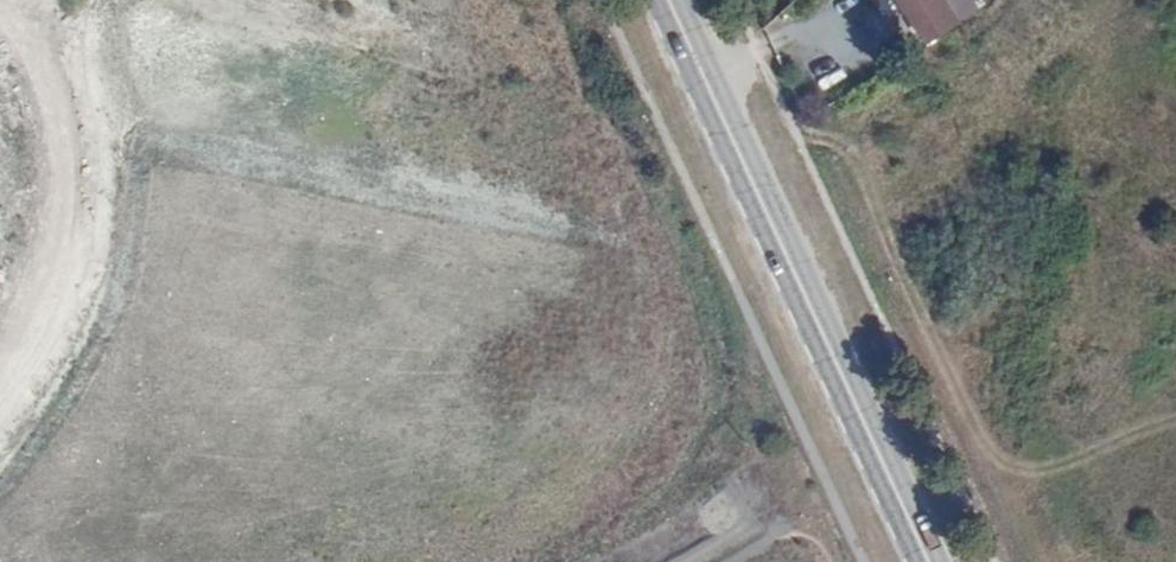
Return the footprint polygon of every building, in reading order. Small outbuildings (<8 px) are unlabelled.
[(920,48),(979,13),(972,0),(936,0),(930,4),(928,0),(891,0),(920,48)]
